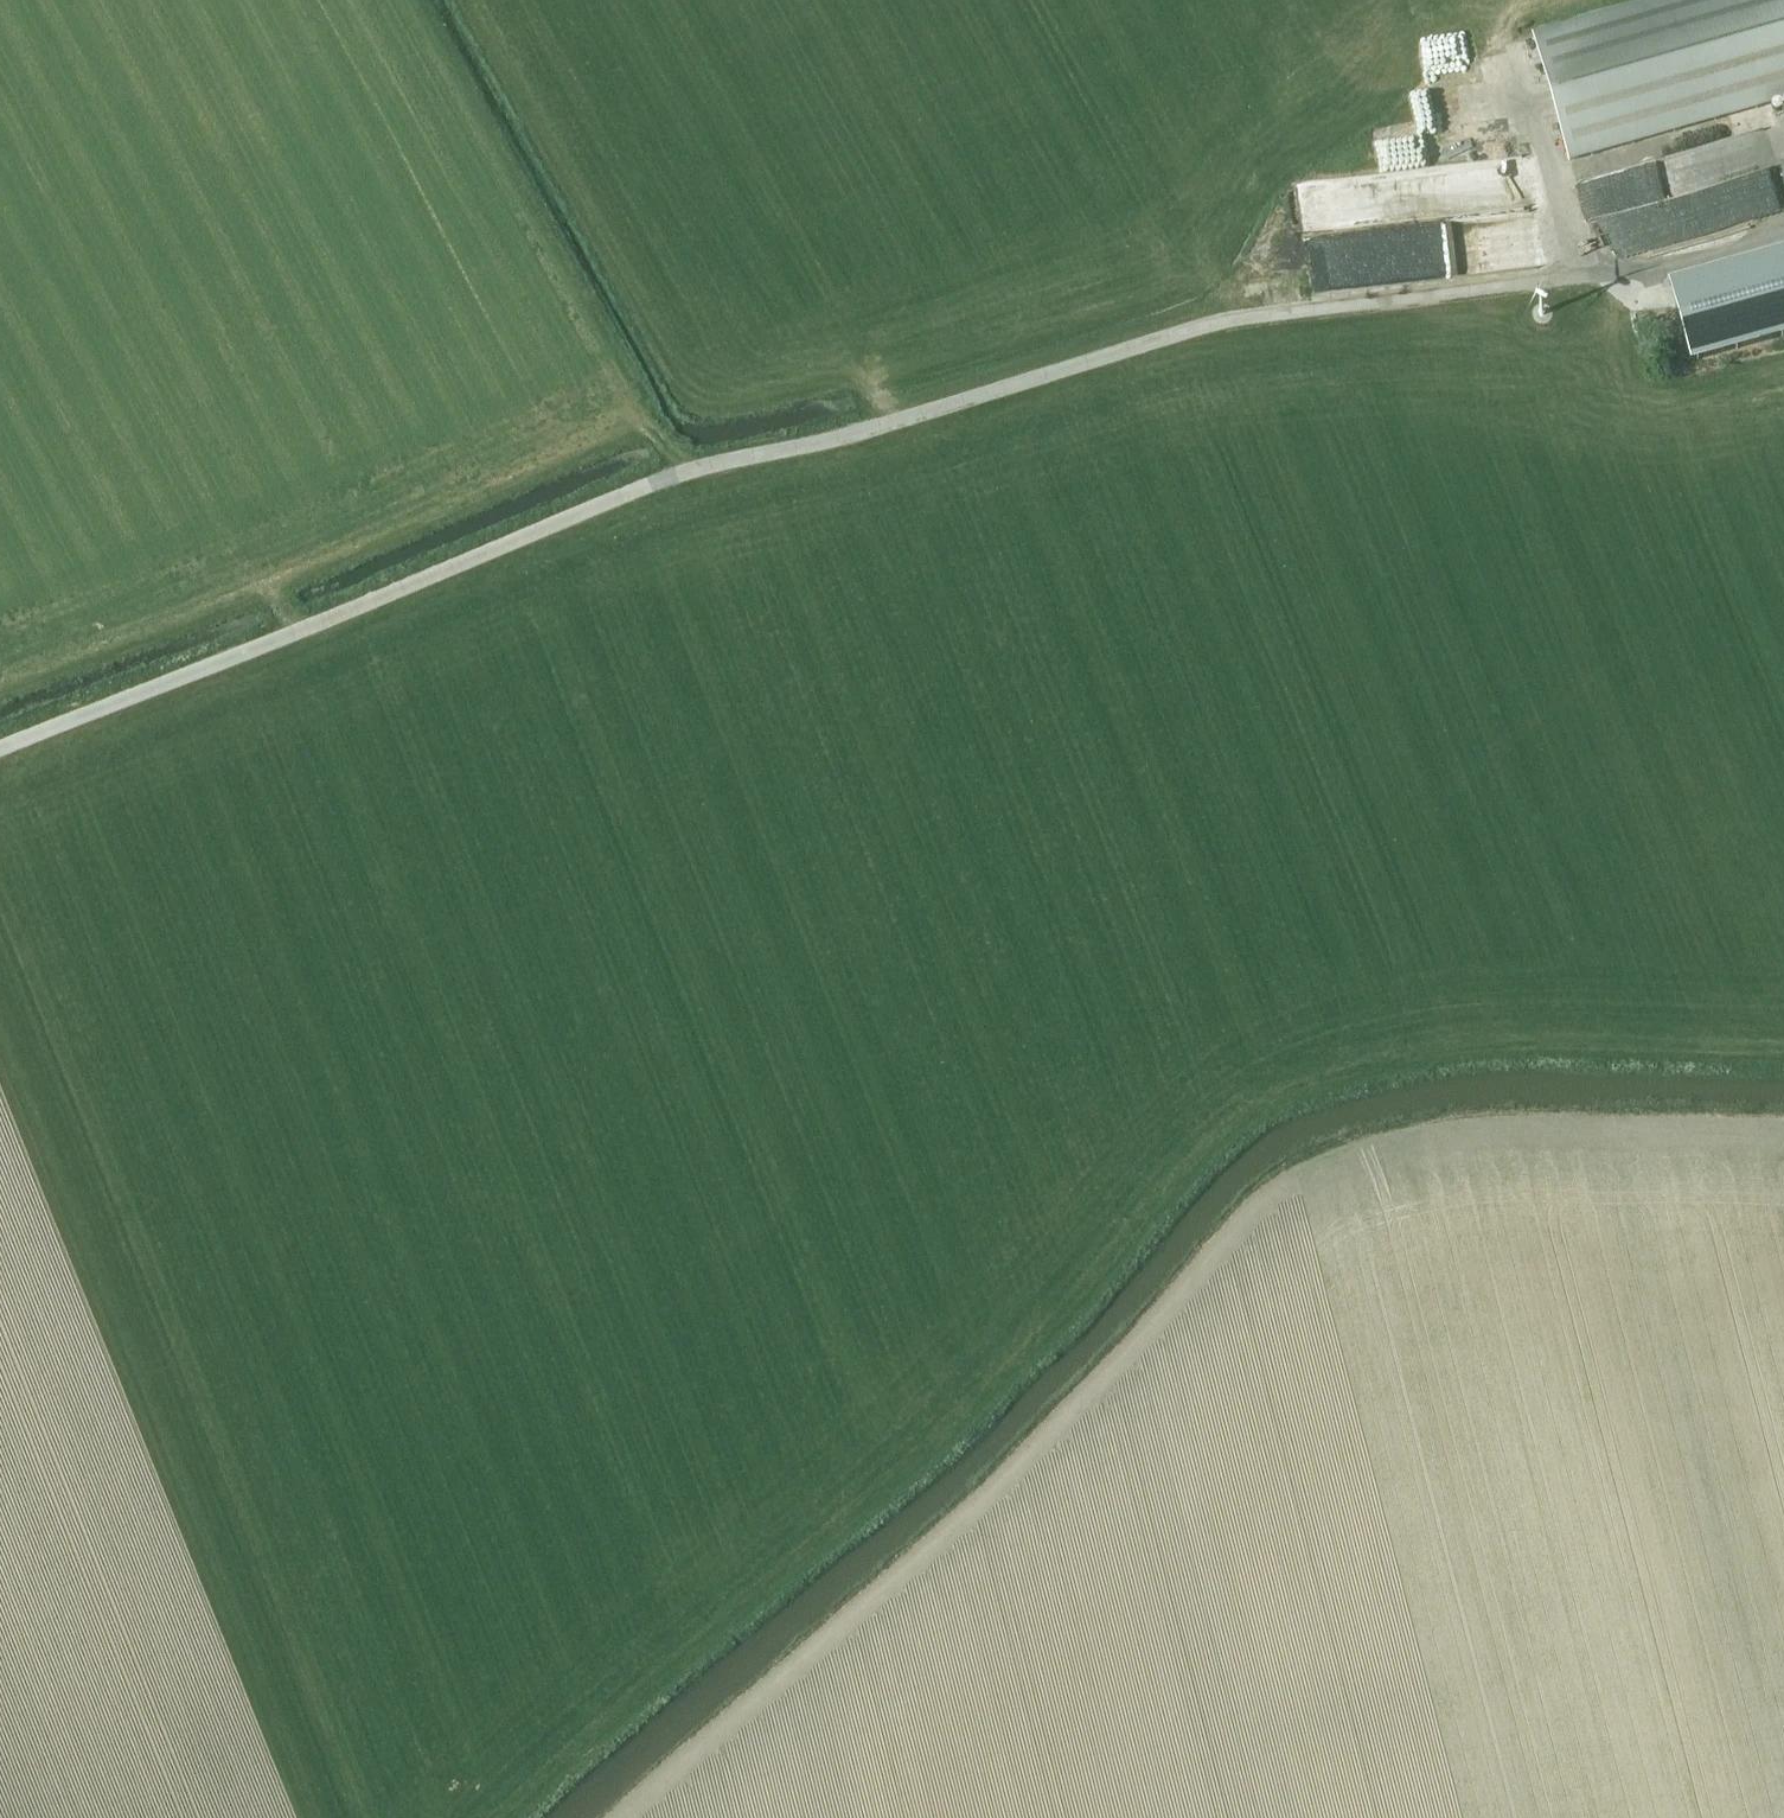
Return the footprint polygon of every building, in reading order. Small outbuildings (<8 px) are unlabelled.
[(1536,30),(1569,156),(1783,99),(1783,0),(1650,0),(1536,30)] [(1770,107),(1752,110),(1755,128),(1773,125),(1770,107)] [(1581,175),(1590,218),(1704,193),(1711,225),(1783,209),(1783,183),(1780,165),(1768,167),(1761,136),(1581,175)] [(1692,362),(1783,336),(1783,249),(1670,282),(1692,362)]
